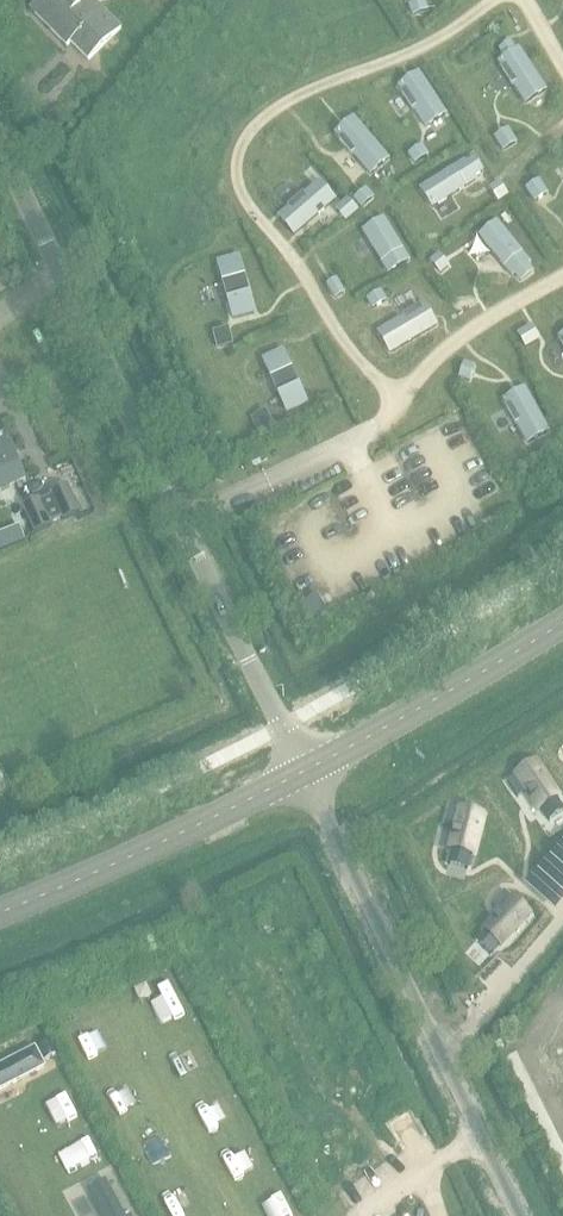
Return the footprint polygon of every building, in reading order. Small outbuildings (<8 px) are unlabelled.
[(88,61),(120,30),(91,0),(37,0),(38,1),(30,10),(66,46),(70,43),(88,61)] [(426,9),(422,1),(409,6),(413,15),(426,9)] [(516,52),(499,62),(526,100),(541,89),(516,52)] [(417,73),(400,85),(425,124),(442,114),(417,73)] [(388,158),(358,123),(339,138),(373,172),(388,158)] [(495,138),(503,150),(515,142),(507,130),(495,138)] [(421,147),(409,155),(414,163),(426,155),(421,147)] [(477,175),(467,160),(434,182),(443,197),(477,175)] [(538,181),(526,189),(534,201),(546,193),(538,181)] [(314,186),(282,215),(294,230),(328,201),(314,186)] [(354,200),(361,207),(372,197),(365,190),(354,200)] [(356,211),(347,200),(336,209),(345,220),(356,211)] [(384,222),(367,233),(389,269),(405,259),(384,222)] [(495,226),(480,238),(505,270),(520,257),(495,226)] [(431,261),(440,273),(447,267),(438,255),(431,261)] [(238,258),(219,264),(233,319),(252,313),(238,258)] [(380,292),(367,300),(372,308),(385,301),(380,292)] [(381,331),(391,349),(427,327),(415,308),(381,331)] [(525,347),(538,339),(530,327),(518,334),(525,347)] [(213,333),(217,347),(231,343),(227,329),(213,333)] [(261,347),(289,402),(304,394),(277,339),(261,347)] [(465,360),(461,380),(473,383),(477,362),(465,360)] [(520,388),(501,397),(526,438),(543,429),(520,388)] [(271,424),(264,411),(252,418),(258,431),(271,424)] [(24,477),(0,424),(0,488),(24,477)] [(64,522),(81,514),(68,485),(50,493),(52,496),(41,501),(40,498),(22,507),(35,535),(52,527),(51,524),(62,519),(64,522)] [(0,539),(0,550),(0,551),(17,544),(13,534),(0,539)] [(518,776),(524,785),(540,809),(542,808),(549,819),(562,810),(562,808),(556,798),(558,797),(535,764),(518,776)] [(451,850),(448,863),(466,868),(470,855),(472,856),(482,815),(459,809),(449,806),(444,824),(455,826),(449,849),(451,850)] [(484,931),(476,940),(490,954),(498,945),(500,946),(529,915),(503,891),(491,905),(499,912),(482,930),(484,931)] [(562,1016),(550,1023),(562,1049),(562,1017),(562,1016)]
